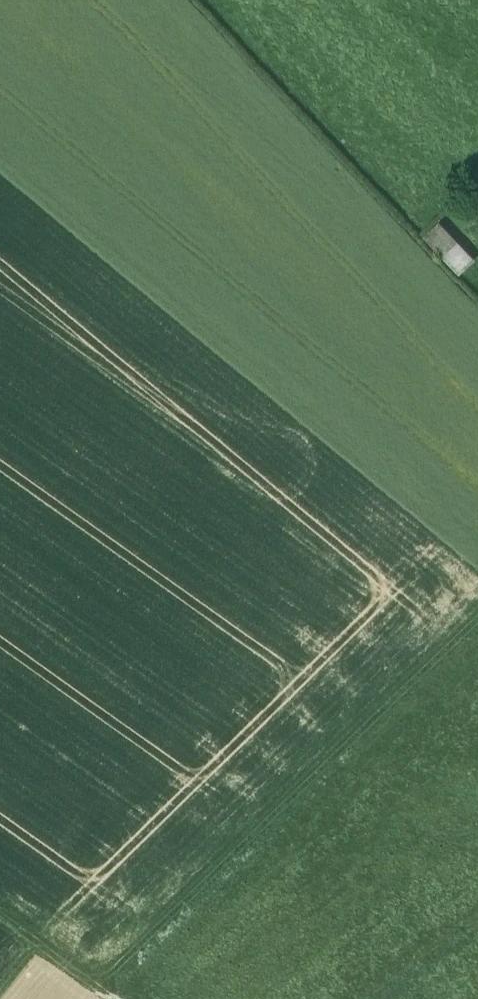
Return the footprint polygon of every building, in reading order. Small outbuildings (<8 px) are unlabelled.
[(439,221),(423,237),(459,275),(476,259),(439,221)]
